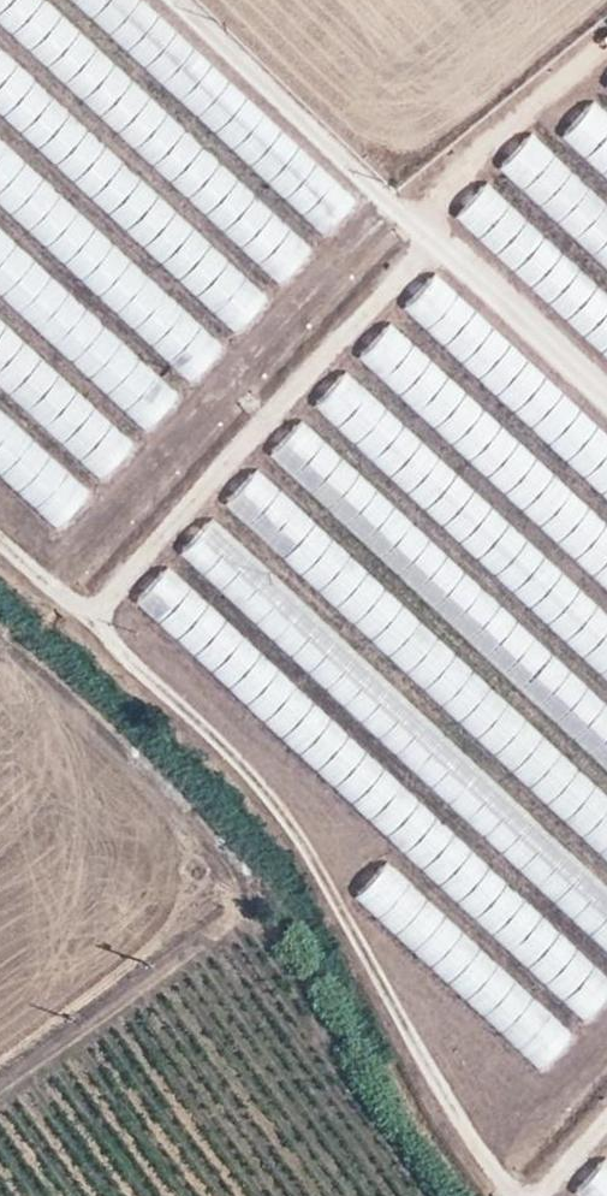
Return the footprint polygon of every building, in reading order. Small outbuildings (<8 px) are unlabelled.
[(144,159),(175,127),(42,0),(0,0),(0,20),(144,159)] [(269,295),(0,48),(0,113),(237,330),(269,295)] [(589,99),(558,132),(606,177),(606,116),(589,99)] [(497,166),(584,242),(603,221),(606,225),(606,204),(525,133),(497,166)] [(0,137),(0,203),(192,379),(224,344),(0,137)] [(309,157),(280,182),(317,226),(347,200),(309,157)] [(450,215),(606,355),(606,294),(481,181),(450,215)] [(282,278),(308,244),(279,221),(267,236),(247,221),(232,240),(282,278)] [(178,394),(0,228),(0,294),(145,429),(178,394)] [(401,304),(606,496),(606,439),(429,273),(401,304)] [(133,443),(0,318),(0,384),(100,477),(133,443)] [(355,354),(606,588),(606,524),(387,319),(355,354)] [(309,404),(606,677),(606,614),(341,370),(309,404)] [(56,526),(90,491),(0,408),(0,474),(56,526)] [(297,417),(264,452),(606,767),(606,702),(297,417)] [(606,858),(606,792),(252,466),(219,502),(606,858)] [(606,949),(606,883),(209,515),(176,550),(606,949)] [(164,563),(131,599),(230,688),(263,653),(164,563)] [(606,993),(606,974),(322,711),(299,735),(315,749),(307,757),(321,771),(332,759),(341,767),(332,777),(352,796),(349,799),(474,915),(486,902),(499,915),(487,928),(584,1017),(606,993)] [(350,894),(540,1068),(573,1031),(383,857),(350,894)] [(571,1191),(577,1195),(606,1195),(606,1163),(601,1157),(571,1191)]
